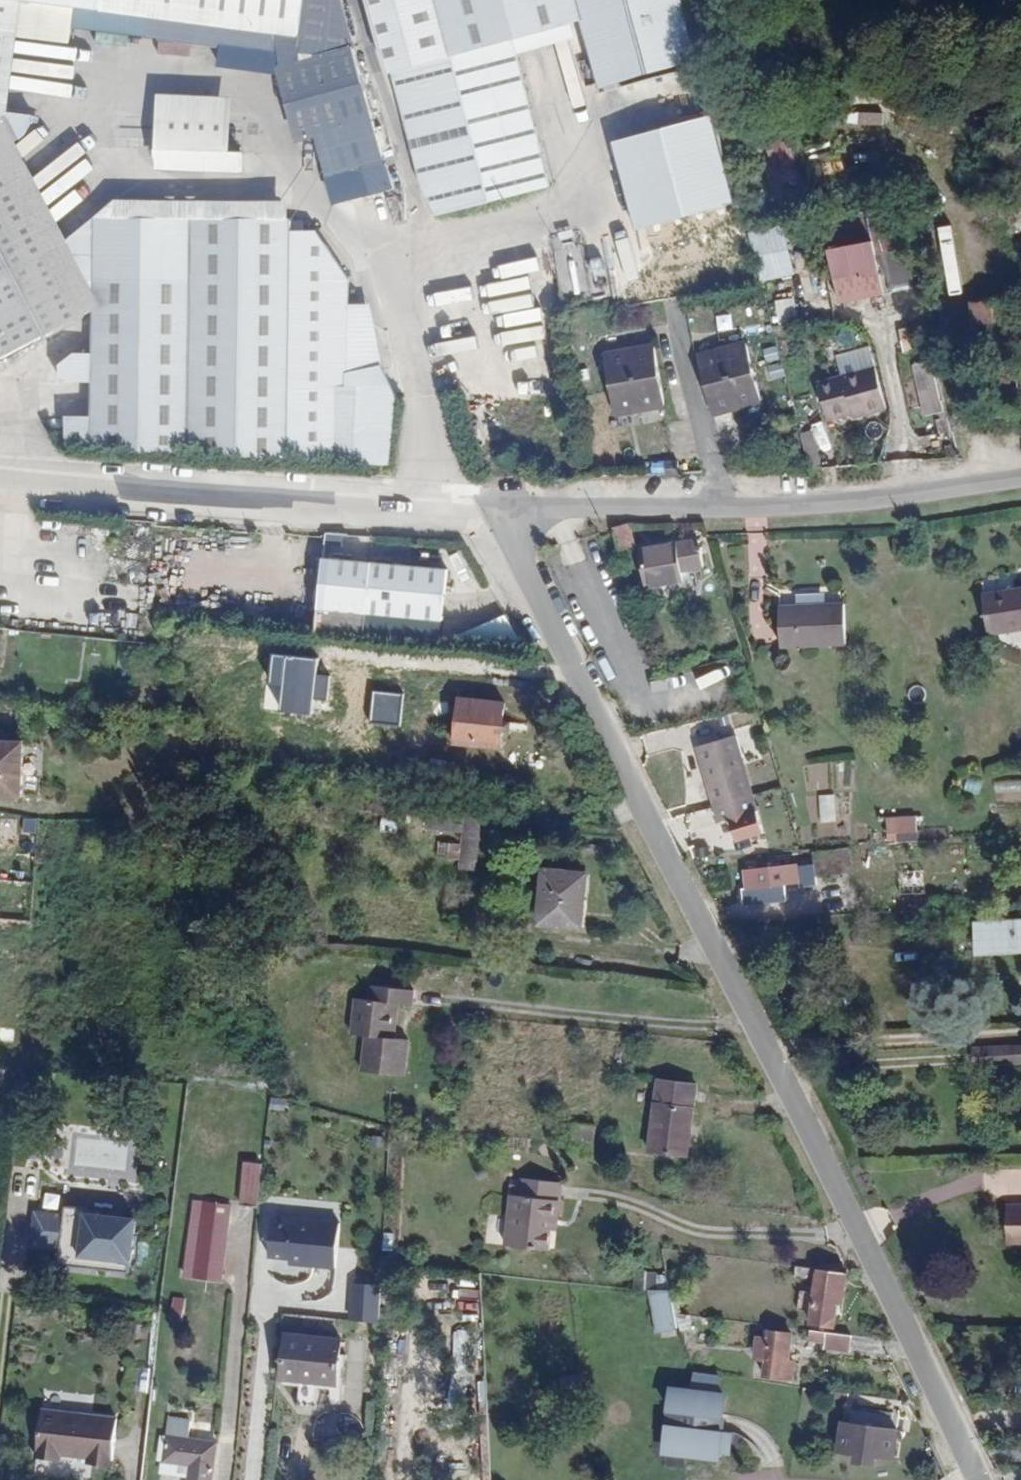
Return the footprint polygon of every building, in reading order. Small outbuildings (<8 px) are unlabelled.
[(70,9),(71,0),(20,0),(70,9)] [(159,10),(222,22),(216,0),(161,0),(159,10)] [(270,7),(228,0),(216,0),(222,22),(219,39),(282,51),(270,7)] [(270,7),(282,51),(301,119),(314,116),(324,156),(334,154),(338,168),(329,170),(331,182),(341,179),(341,182),(391,171),(359,46),(347,0),(228,0),(270,7)] [(385,40),(375,0),(347,0),(359,46),(385,40)] [(385,40),(393,68),(517,36),(588,18),(584,0),(375,0),(385,40)] [(588,18),(604,81),(702,56),(688,0),(584,0),(588,18)] [(155,123),(219,127),(222,72),(159,68),(155,123)] [(36,92),(35,86),(7,84),(0,87),(0,109),(36,92)] [(81,281),(78,325),(61,324),(46,334),(45,351),(111,356),(109,392),(48,388),(46,418),(396,463),(409,374),(390,348),(356,363),(349,260),(313,214),(288,212),(289,201),(82,189),(45,218),(0,116),(0,320),(81,281)] [(710,117),(611,140),(632,232),(731,209),(710,117)] [(164,143),(217,147),(219,127),(155,123),(155,128),(164,143)] [(241,128),(219,127),(217,147),(240,148),(241,128)] [(386,183),(392,210),(403,207),(396,181),(386,183)] [(870,204),(880,251),(886,250),(891,278),(916,273),(897,198),(870,204)] [(885,280),(880,251),(870,204),(825,213),(840,289),(885,280)] [(748,231),(760,280),(794,272),(782,223),(748,231)] [(951,226),(939,227),(946,292),(958,291),(951,226)] [(556,298),(586,297),(585,232),(554,232),(556,298)] [(629,275),(643,271),(633,235),(620,238),(629,275)] [(796,299),(773,298),(772,322),(795,323),(796,299)] [(490,310),(490,309),(455,315),(457,330),(523,319),(520,305),(490,310)] [(898,329),(902,354),(923,351),(919,325),(898,329)] [(525,327),(490,334),(495,360),(531,353),(525,327)] [(759,406),(745,348),(696,359),(709,418),(759,406)] [(662,409),(654,349),(603,356),(611,416),(662,409)] [(915,353),(928,404),(948,400),(935,349),(915,353)] [(829,367),(832,379),(819,382),(828,418),(853,412),(855,419),(874,414),(862,371),(848,374),(846,363),(829,367)] [(802,434),(811,465),(821,463),(812,431),(802,434)] [(449,438),(453,455),(464,453),(460,436),(449,438)] [(672,476),(674,464),(669,463),(663,463),(662,476),(672,476)] [(617,544),(631,541),(626,517),(612,522),(617,544)] [(702,560),(697,534),(640,544),(646,581),(683,574),(681,564),(702,560)] [(448,560),(332,548),(327,599),(359,602),(358,615),(381,617),(382,604),(443,610),(448,560)] [(979,588),(986,629),(1020,623),(1020,582),(979,588)] [(843,639),(841,598),(777,601),(779,642),(843,639)] [(497,734),(502,692),(458,687),(454,730),(497,734)] [(698,742),(719,814),(756,803),(735,731),(698,742)] [(17,791),(22,735),(0,733),(0,789),(17,791)] [(836,823),(835,794),(819,795),(819,823),(836,823)] [(914,809),(894,810),(895,827),(915,826),(914,809)] [(886,828),(895,827),(894,810),(885,811),(886,828)] [(458,859),(459,843),(438,842),(437,858),(458,859)] [(851,869),(849,844),(810,847),(813,872),(851,869)] [(795,878),(793,858),(746,863),(748,883),(795,878)] [(579,916),(583,863),(541,860),(537,913),(579,916)] [(975,918),(976,947),(1020,945),(1020,915),(975,918)] [(361,1025),(357,1062),(400,1066),(403,1029),(389,1028),(393,993),(409,995),(410,980),(366,975),(365,989),(350,988),(347,1024),(361,1025)] [(963,1059),(1010,1057),(1009,1038),(962,1040),(963,1059)] [(655,1070),(647,1141),(686,1146),(695,1075),(655,1070)] [(566,1140),(586,1143),(591,1116),(570,1113),(566,1140)] [(260,1158),(243,1158),(239,1197),(256,1199),(260,1158)] [(538,1237),(542,1218),(543,1207),(549,1208),(557,1170),(516,1162),(513,1180),(505,1179),(496,1229),(538,1237)] [(1004,1200),(1005,1238),(1020,1238),(1020,1200),(1004,1200)] [(39,1202),(33,1202),(29,1237),(35,1238),(39,1202)] [(39,1202),(35,1238),(55,1240),(59,1205),(39,1202)] [(55,1240),(57,1240),(55,1254),(128,1262),(134,1209),(98,1205),(62,1202),(61,1205),(59,1205),(55,1240)] [(217,1269),(227,1206),(200,1203),(191,1266),(217,1269)] [(327,1241),(276,1234),(271,1276),(322,1282),(327,1241)] [(355,1244),(327,1241),(322,1282),(350,1285),(355,1244)] [(793,1266),(809,1268),(811,1257),(794,1255),(793,1266)] [(836,1285),(844,1286),(847,1262),(816,1258),(809,1312),(833,1315),(835,1294),(836,1285)] [(843,1295),(844,1286),(836,1285),(835,1294),(843,1295)] [(655,1336),(677,1332),(669,1289),(647,1293),(655,1336)] [(172,1298),(169,1319),(183,1321),(185,1299),(172,1298)] [(679,1320),(689,1317),(687,1305),(674,1303),(679,1320)] [(823,1332),(822,1337),(849,1340),(851,1325),(809,1320),(808,1329),(823,1332)] [(794,1351),(787,1350),(790,1324),(767,1321),(766,1327),(754,1326),(751,1347),(756,1348),(755,1357),(762,1357),(761,1365),(792,1368),(794,1351)] [(334,1375),(338,1328),(283,1324),(279,1369),(297,1371),(295,1390),(314,1392),(316,1373),(334,1375)] [(696,1380),(716,1382),(718,1366),(694,1363),(696,1380)] [(664,1389),(660,1457),(729,1461),(731,1433),(722,1433),(725,1393),(664,1389)] [(855,1450),(873,1453),(874,1444),(892,1447),(899,1403),(844,1395),(837,1439),(856,1441),(855,1450)] [(110,1457),(115,1407),(40,1399),(35,1449),(60,1452),(60,1446),(84,1449),(84,1454),(110,1457)] [(215,1433),(181,1429),(184,1408),(167,1406),(160,1452),(179,1455),(178,1463),(187,1464),(185,1479),(208,1479),(215,1433)]
